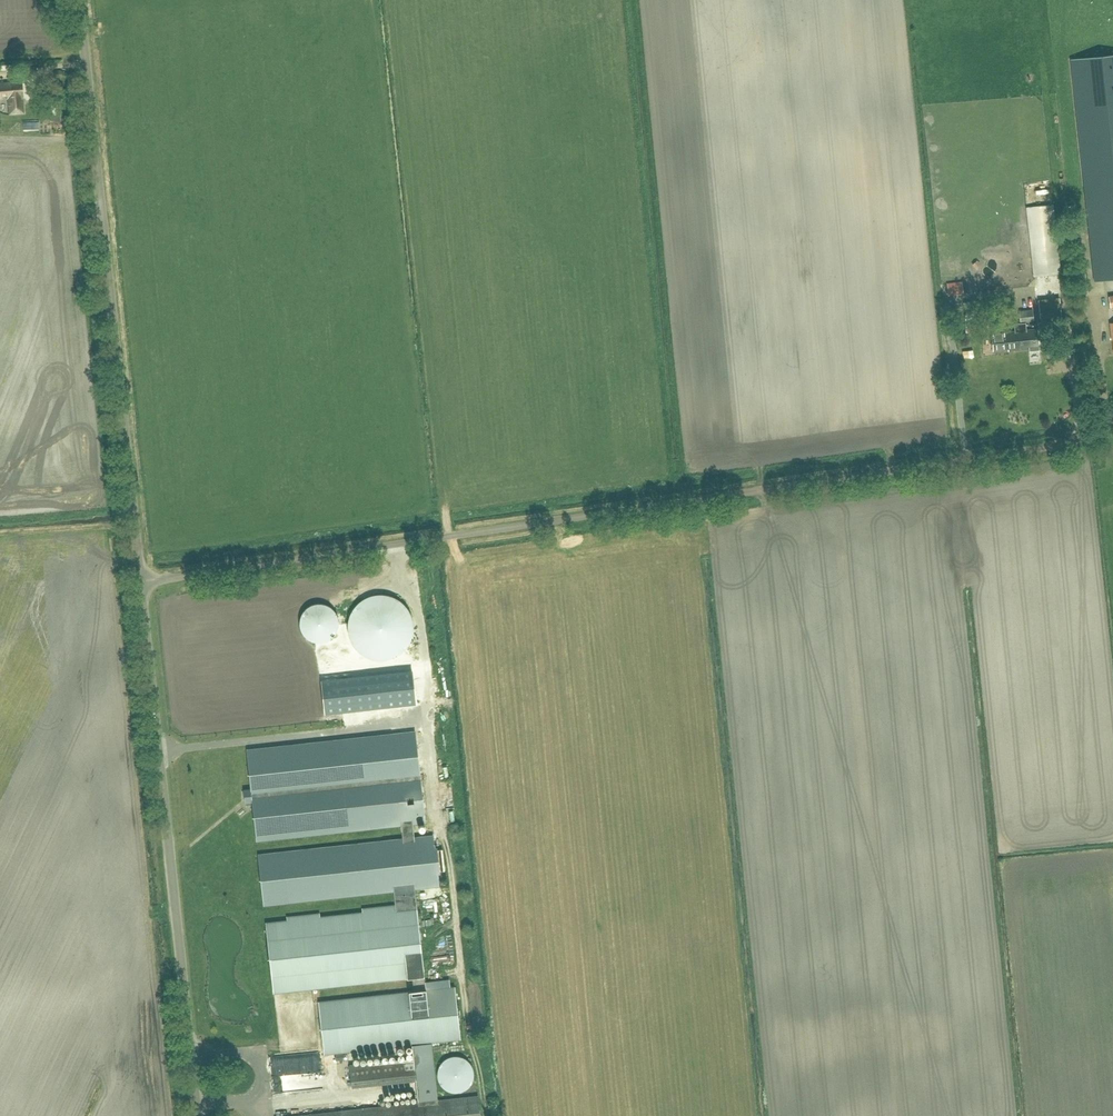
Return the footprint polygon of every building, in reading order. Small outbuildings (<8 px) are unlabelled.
[(1112,279),(1112,56),(1070,60),(1094,281),(1112,279)] [(8,99),(9,114),(23,113),(22,99),(23,99),(22,81),(0,83),(0,99),(8,99)] [(51,120),(59,120),(58,96),(56,96),(56,94),(48,94),(49,112),(50,112),(51,120)] [(1060,274),(1052,204),(1026,207),(1033,277),(1060,274)] [(1040,318),(1061,315),(1059,297),(1038,300),(1040,318)] [(1019,311),(1020,320),(1033,318),(1032,310),(1019,311)] [(1026,322),(1014,324),(1015,331),(1017,349),(1029,348),(1030,349),(1036,348),(1037,347),(1038,346),(1036,329),(1027,330),(1026,322)] [(992,334),(990,334),(992,350),(1008,348),(1008,350),(1017,349),(1015,331),(1003,332),(1002,324),(991,325),(992,334)] [(412,670),(322,680),(325,714),(416,704),(412,670)] [(247,790),(248,802),(249,802),(249,801),(252,801),(257,841),(401,825),(402,839),(258,854),(264,905),(393,891),(395,905),(362,909),(362,912),(320,917),(320,913),(286,917),(287,920),(265,923),(273,993),(412,978),(413,991),(318,1001),(323,1054),(411,1044),(413,1058),(349,1065),(351,1087),(415,1080),(418,1102),(291,1115),(480,1115),(478,1096),(437,1100),(431,1042),(460,1039),(454,986),(449,987),(448,979),(424,982),(414,889),(439,886),(437,872),(444,871),(442,849),(435,850),(433,835),(414,837),(412,824),(425,823),(415,731),(247,750),(251,790),(248,790),(247,790)]
